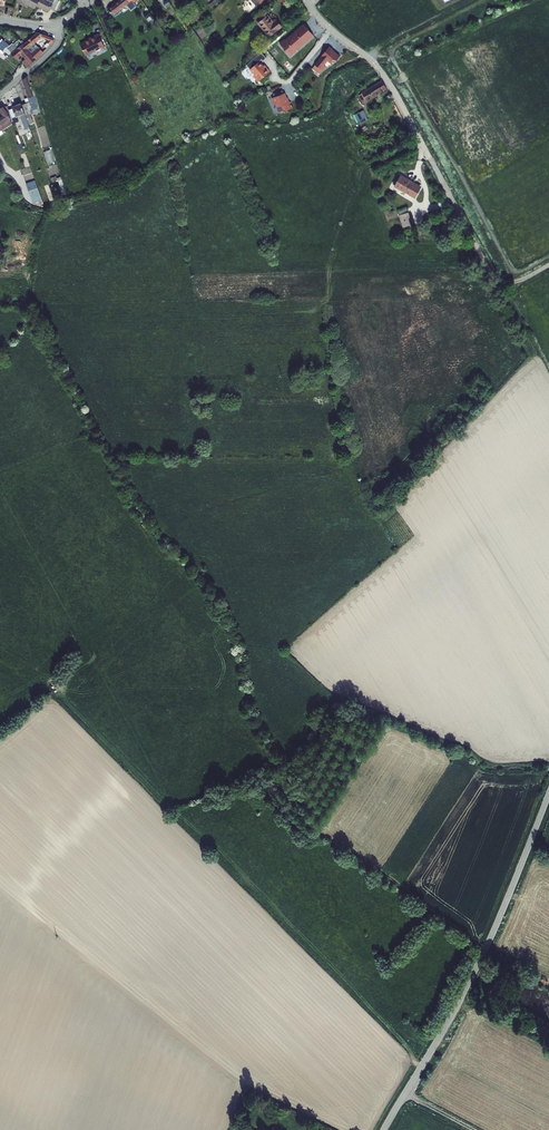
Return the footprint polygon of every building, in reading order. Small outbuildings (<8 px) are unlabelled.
[(18,2),(35,10),(36,6),(40,0),(19,0),(18,2)] [(36,6),(48,13),(49,10),(53,12),(59,2),(55,0),(47,0),(40,0),(36,6)] [(114,11),(127,1),(129,3),(134,0),(117,0),(110,6),(114,11)] [(145,12),(148,17),(153,13),(150,8),(145,12)] [(271,13),(262,21),(274,33),(285,23),(279,16),(276,19),(271,13)] [(315,32),(305,21),(287,37),(282,42),(292,53),(315,32)] [(54,38),(38,31),(23,43),(35,58),(43,51),(34,42),(41,36),(50,40),(44,44),(47,47),(52,42),(54,38)] [(80,44),(86,55),(105,46),(99,33),(90,37),(91,39),(86,41),(80,44)] [(23,43),(19,38),(8,48),(11,52),(16,58),(22,53),(26,58),(23,60),(27,65),(35,58),(23,43)] [(324,54),(317,62),(324,68),(328,64),(326,63),(330,58),(333,62),(337,58),(339,59),(342,55),(337,50),(336,51),(334,49),(335,48),(332,44),(324,53),(324,54)] [(265,63),(261,58),(252,67),(256,72),(255,73),(260,79),(272,69),(266,62),(265,63)] [(317,62),(314,65),(321,71),(324,68),(317,62)] [(29,95),(30,100),(38,97),(33,78),(30,79),(28,73),(27,74),(23,76),(29,95)] [(366,97),(386,85),(381,77),(361,89),(366,97)] [(290,98),(287,90),(275,95),(276,97),(275,98),(276,102),(278,103),(281,109),(282,110),(295,105),(292,99),(290,98)] [(27,100),(23,102),(26,110),(28,114),(32,113),(30,107),(38,105),(36,100),(39,99),(38,97),(30,100),(27,100)] [(13,114),(15,120),(19,118),(17,113),(22,111),(26,124),(30,123),(26,111),(26,110),(23,102),(23,100),(22,100),(13,103),(14,105),(10,106),(13,114)] [(11,119),(6,107),(3,102),(0,104),(0,109),(1,110),(0,111),(0,126),(11,119)] [(359,107),(357,108),(360,114),(367,110),(364,106),(360,108),(359,107)] [(51,149),(44,151),(48,163),(55,161),(51,149)] [(398,170),(391,180),(411,194),(417,185),(408,179),(409,176),(398,170)] [(55,183),(61,194),(65,192),(60,179),(59,180),(57,175),(51,177),(54,184),(55,183)] [(409,176),(408,179),(417,185),(419,183),(409,176)] [(37,179),(27,182),(33,203),(43,200),(37,179)] [(409,210),(399,213),(402,226),(412,223),(409,210)]
